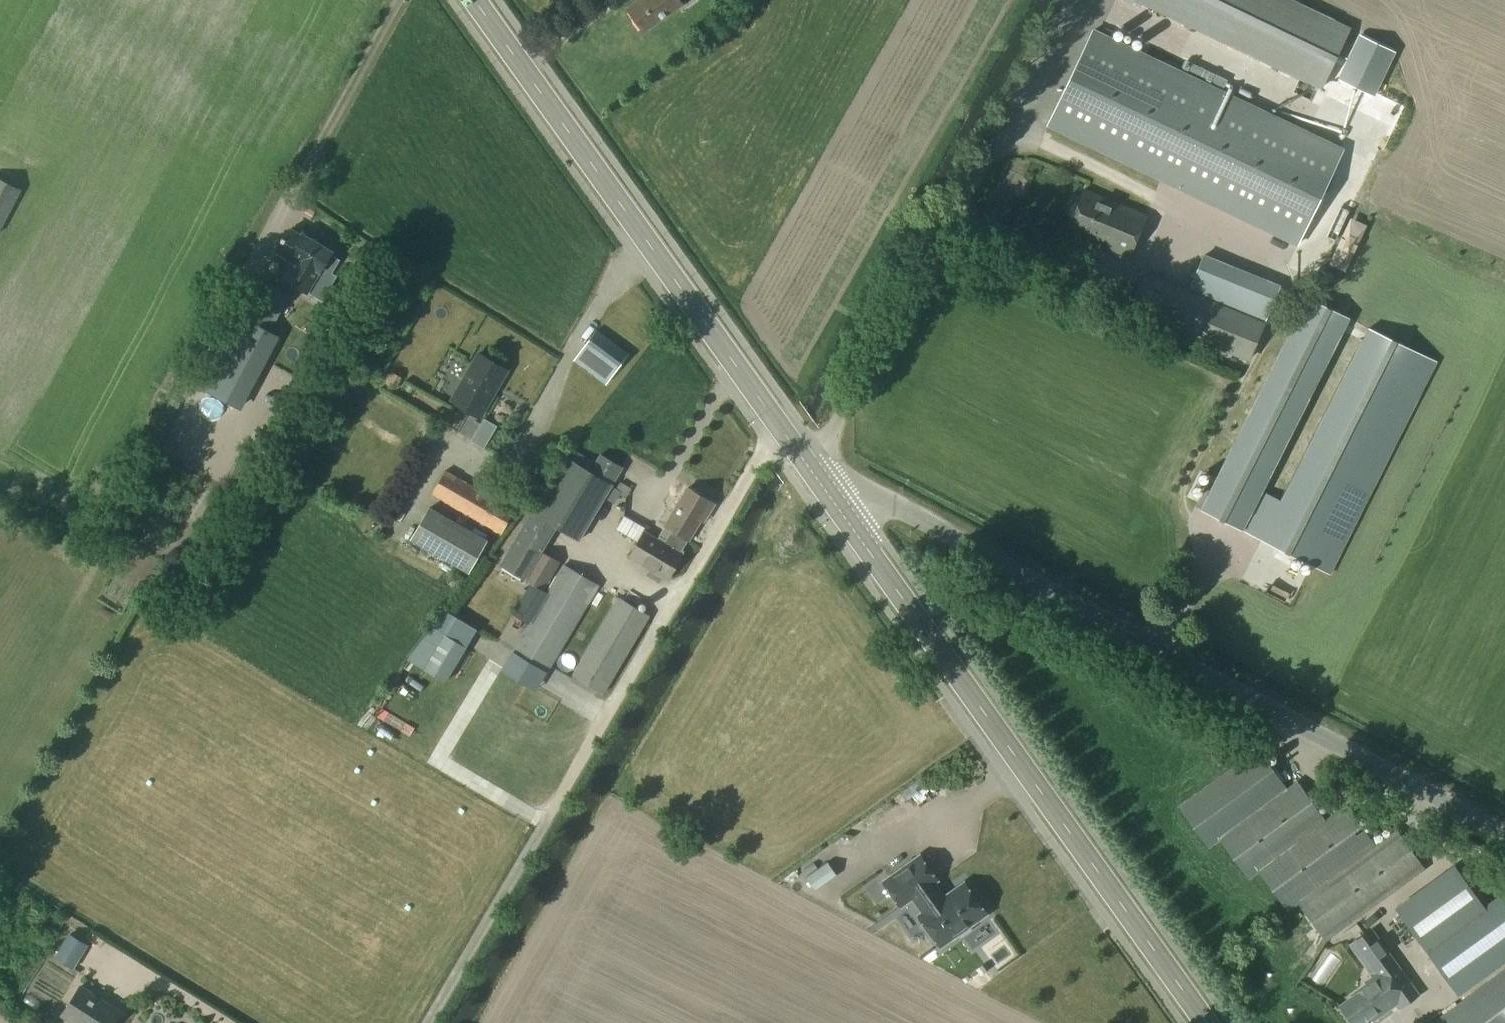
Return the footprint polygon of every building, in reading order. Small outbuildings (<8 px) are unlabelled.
[(629,11),(645,34),(684,8),(678,0),(644,0),(629,11)] [(1288,0),(1136,0),(1319,89),(1348,29),(1288,0)] [(1278,235),(1297,244),(1342,150),(1092,31),(1047,124),(1278,235)] [(22,192),(0,181),(0,236),(22,192)] [(1073,220),(1068,233),(1129,257),(1146,217),(1085,192),(1080,204),(1076,203),(1072,204),(1068,214),(1069,218),(1073,220)] [(296,261),(284,282),(309,295),(333,253),(288,227),(275,250),(296,261)] [(1144,272),(1129,308),(1248,358),(1263,323),(1228,308),(1243,271),(1204,255),(1188,291),(1144,272)] [(275,338),(263,331),(282,295),(278,292),(258,282),(202,389),(222,398),(239,411),(275,338)] [(1203,505),(1200,510),(1331,576),(1437,364),(1367,329),(1281,502),(1263,493),(1349,320),(1306,298),(1210,491),(1202,487),(1195,501),(1203,505)] [(597,331),(574,363),(606,387),(631,355),(597,331)] [(470,356),(445,405),(475,420),(500,371),(470,356)] [(385,385),(394,390),(401,379),(391,373),(385,385)] [(532,512),(500,567),(524,580),(553,530),(580,546),(624,470),(599,456),(589,473),(567,460),(536,514),(532,512)] [(445,473),(432,496),(502,536),(516,512),(445,473)] [(621,485),(616,494),(627,500),(632,491),(621,485)] [(644,534),(630,558),(648,569),(644,576),(658,584),(663,577),(668,581),(684,553),(683,552),(688,542),(689,542),(704,516),(708,518),(715,506),(688,489),(665,528),(660,538),(658,542),(644,534)] [(430,510),(411,543),(469,575),(487,543),(430,510)] [(541,554),(525,582),(543,592),(559,565),(541,554)] [(564,568),(512,655),(547,675),(599,588),(564,568)] [(529,586),(512,614),(529,624),(546,595),(529,586)] [(619,600),(574,677),(604,695),(650,618),(619,600)] [(1364,912),(1426,867),(1397,827),(1372,845),(1343,804),(1323,818),(1294,780),(1286,786),(1260,749),(1178,807),(1205,845),(1215,838),(1244,879),(1255,871),(1283,910),(1297,901),(1326,940),(1343,928),(1364,912)] [(985,914),(962,883),(937,903),(928,886),(936,880),(919,856),(883,881),(900,906),(912,898),(922,912),(918,915),(940,946),(954,936),(959,937),(970,930),(971,924),(985,914)] [(816,891),(836,875),(826,863),(806,879),(816,891)] [(1459,866),(1400,909),(1431,951),(1489,908),(1459,866)] [(1431,951),(1435,956),(1430,960),(1455,994),(1504,957),(1504,905),(1493,914),(1489,908),(1431,951)] [(1353,943),(1369,965),(1372,963),(1383,978),(1374,985),(1373,985),(1371,987),(1370,985),(1341,1005),(1344,1009),(1342,1011),(1348,1020),(1351,1018),(1354,1022),(1365,1022),(1372,1018),(1373,1021),(1388,1011),(1385,1008),(1388,1006),(1387,1005),(1397,998),(1403,1006),(1421,993),(1375,928),(1353,943)] [(86,945),(67,934),(53,958),(72,969),(86,945)] [(1432,1022),(1504,1022),(1504,970),(1432,1022)] [(62,1018),(71,1022),(114,1022),(120,1013),(80,989),(62,1018)]
